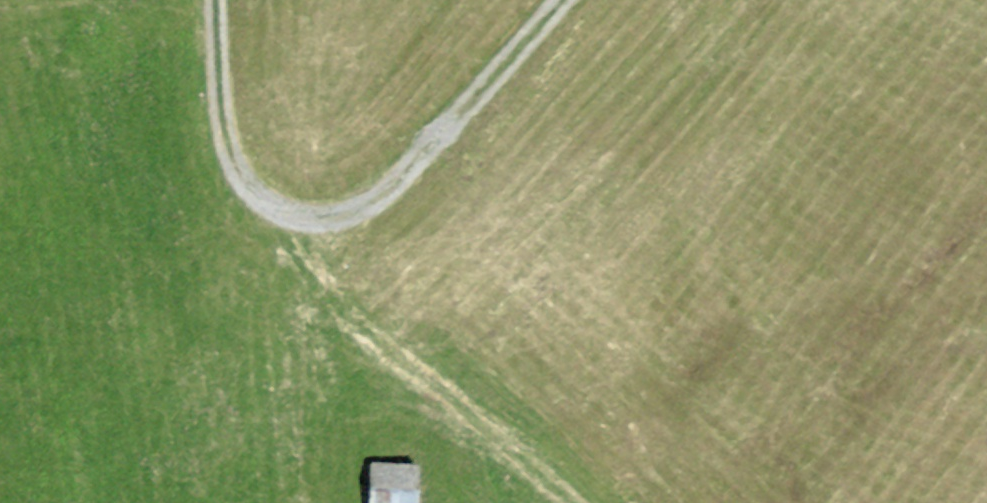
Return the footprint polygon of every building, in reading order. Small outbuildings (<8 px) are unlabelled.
[(366,456),(365,502),(421,502),(421,457),(366,456)]
